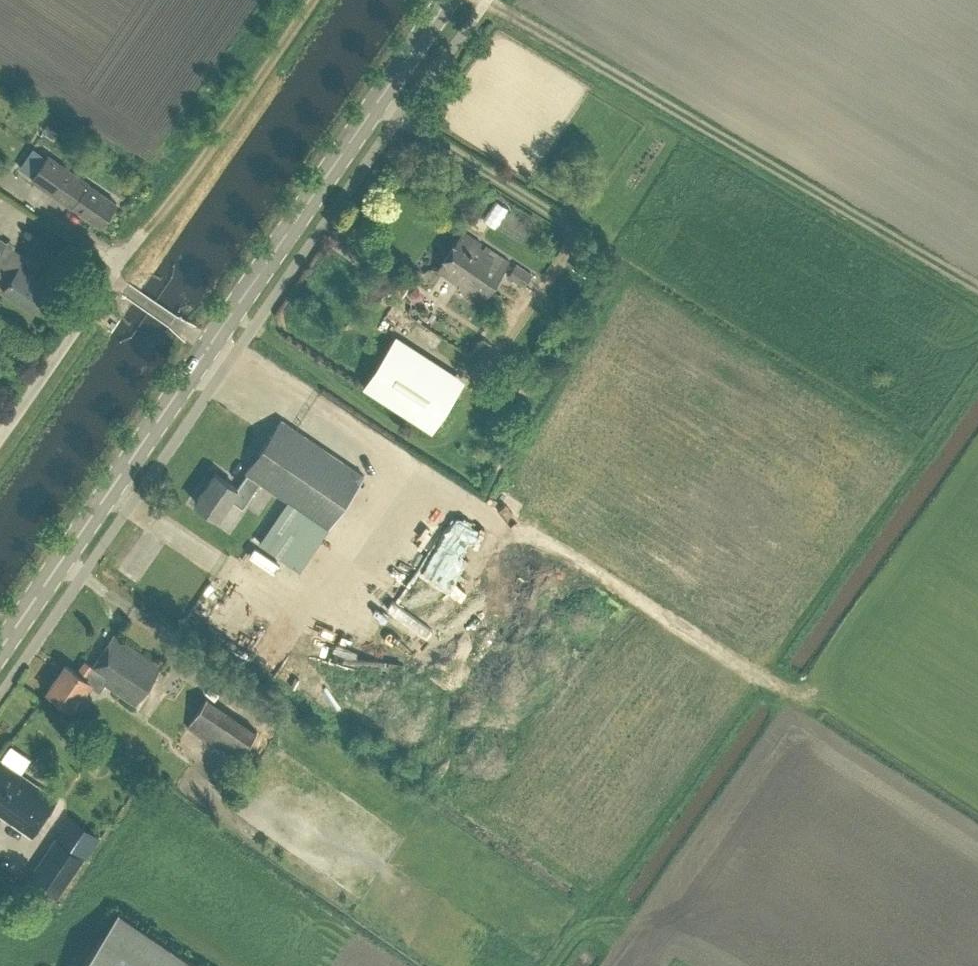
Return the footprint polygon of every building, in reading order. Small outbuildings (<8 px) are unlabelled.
[(101,225),(117,201),(55,160),(46,153),(30,176),(40,183),(61,197),(73,205),(73,206),(101,225)] [(484,301),(510,260),(464,229),(437,269),(460,283),(459,286),(484,301)] [(49,286),(20,266),(27,256),(6,242),(7,241),(0,237),(0,274),(9,280),(2,291),(32,311),(49,286)] [(532,274),(516,264),(508,276),(524,286),(532,274)] [(431,430),(463,380),(396,337),(363,386),(431,430)] [(328,527),(364,474),(282,418),(245,472),(247,474),(238,487),(214,471),(195,500),(219,517),(232,498),(243,506),(260,481),(328,527)] [(109,675),(103,682),(137,704),(162,666),(114,634),(94,664),(94,665),(109,675)] [(47,689),(73,707),(90,682),(100,688),(103,682),(109,675),(94,665),(94,664),(85,658),(78,669),(66,661),(47,689)] [(182,729),(234,760),(254,726),(202,695),(182,729)] [(57,797),(0,758),(0,813),(32,835),(57,797)] [(57,895),(84,854),(83,854),(56,835),(55,834),(27,875),(57,895)] [(119,911),(82,965),(199,965),(119,911)]
